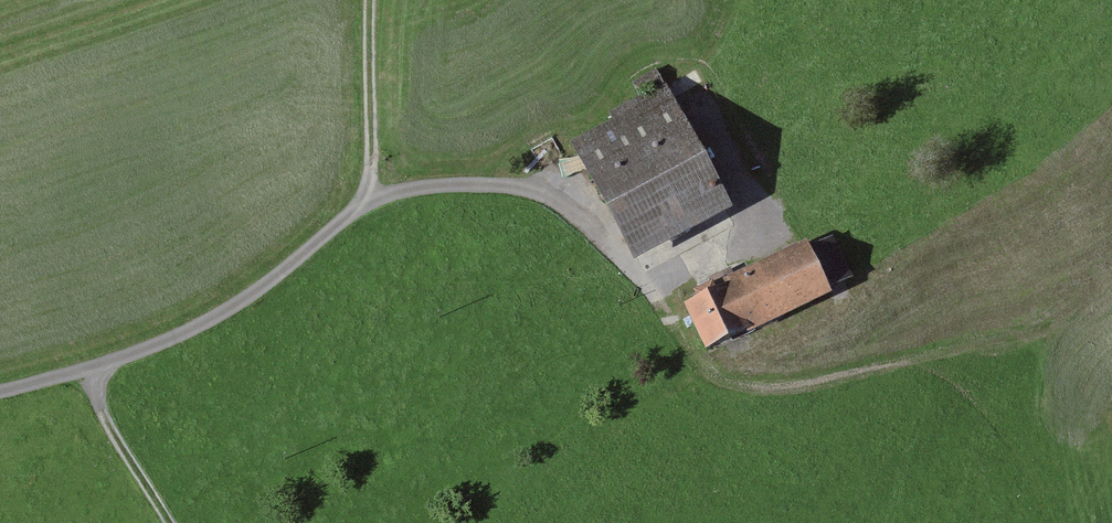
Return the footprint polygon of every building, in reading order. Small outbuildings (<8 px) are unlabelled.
[(657,71),(632,85),(639,97),(664,84),(657,71)] [(613,127),(576,147),(636,264),(732,214),(666,89),(608,119),(613,127)] [(834,238),(811,249),(830,290),(853,280),(834,238)] [(727,280),(730,288),(752,335),(833,298),(830,290),(811,249),(808,243),(727,280)] [(696,304),(685,309),(707,355),(752,335),(730,288),(717,294),(713,285),(691,295),(696,304)]
